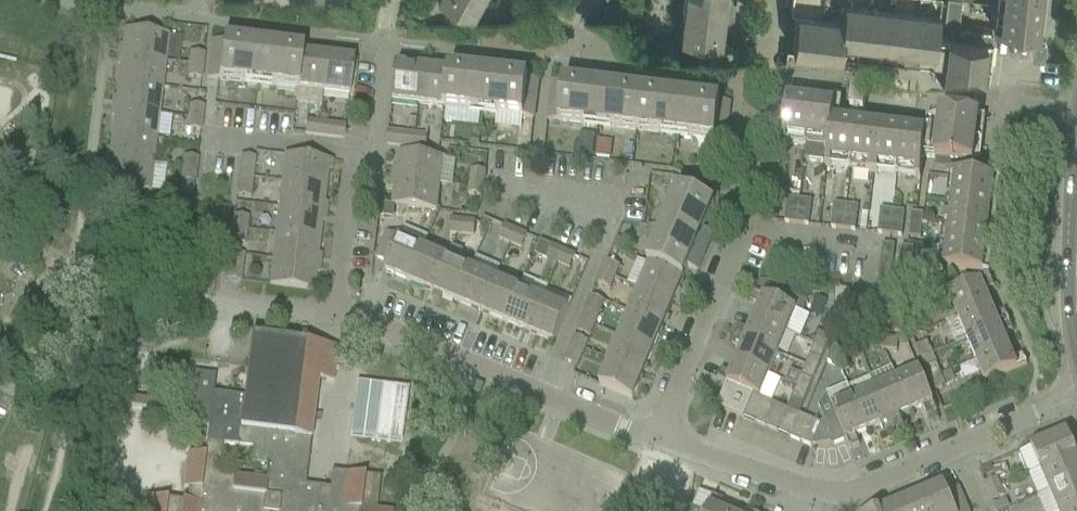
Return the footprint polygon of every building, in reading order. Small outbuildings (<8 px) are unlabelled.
[(419,12),(439,14),(447,0),(421,0),(419,12)] [(454,1),(472,11),(478,0),(452,0),(454,1)] [(681,44),(720,49),(723,25),(733,26),(735,8),(732,7),(733,0),(687,0),(681,44)] [(942,0),(793,0),(792,10),(798,10),(794,48),(803,60),(841,64),(843,47),(935,58),(942,0)] [(963,0),(948,0),(948,7),(962,9),(963,0)] [(994,25),(995,25),(1033,29),(1032,37),(1031,50),(1043,51),(1046,31),(1046,30),(1039,29),(1041,9),(1048,10),(1049,4),(1042,3),(1042,0),(1003,0),(1000,24),(995,24),(996,20),(994,20),(994,25)] [(960,20),(962,9),(948,7),(946,19),(960,20)] [(949,35),(944,83),(982,87),(989,82),(994,41),(993,41),(994,31),(952,26),(950,35),(949,35)] [(124,31),(121,57),(165,62),(168,36),(124,31)] [(301,55),(301,52),(276,49),(278,39),(237,34),(235,44),(212,42),(207,80),(296,90),(300,54),(301,55)] [(201,67),(203,55),(189,53),(188,65),(201,67)] [(321,94),(326,58),(301,55),(300,54),(296,90),(321,94)] [(161,89),(165,62),(121,57),(117,83),(161,89)] [(348,97),(352,61),(326,58),(321,94),(348,97)] [(200,79),(201,67),(188,65),(186,78),(200,79)] [(448,72),(443,108),(512,117),(532,119),(534,119),(539,81),(515,78),(516,68),(497,65),(497,68),(477,66),(476,73),(448,70),(447,72),(448,72)] [(418,105),(422,69),(395,66),(391,102),(418,105)] [(448,72),(447,72),(422,69),(418,105),(443,108),(448,72)] [(552,82),(547,121),(549,121),(569,123),(681,137),(704,139),(723,142),(726,142),(730,104),(707,101),(708,91),(706,90),(689,88),(689,91),(669,89),(668,96),(615,90),(616,83),(596,80),(596,77),(577,75),(576,85),(552,82)] [(158,115),(161,89),(117,83),(114,109),(158,115)] [(864,115),(866,93),(852,92),(850,113),(864,115)] [(785,119),(781,147),(786,148),(786,147),(783,146),(783,141),(806,144),(804,163),(826,166),(826,170),(831,170),(831,169),(828,169),(829,163),(920,174),(919,180),(915,179),(915,180),(920,181),(926,136),(925,136),(905,133),(905,127),(899,126),(899,133),(858,128),(859,121),(853,121),(852,127),(833,125),(833,118),(835,108),(814,106),(814,99),(809,98),(808,105),(787,102),(785,119)] [(189,106),(187,118),(201,119),(202,107),(189,106)] [(155,141),(158,115),(114,109),(111,135),(155,141)] [(982,144),(984,124),(979,117),(940,112),(937,139),(982,144)] [(199,132),(200,124),(201,119),(187,118),(186,130),(199,132)] [(315,136),(317,123),(305,122),(303,135),(315,136)] [(342,140),(344,127),(317,123),(315,136),(342,140)] [(412,149),(414,135),(387,132),(386,145),(412,149)] [(576,144),(575,154),(593,156),(595,136),(581,134),(580,145),(576,144)] [(152,167),(155,141),(111,135),(108,161),(152,167)] [(425,150),(426,137),(414,135),(412,149),(425,150)] [(979,164),(982,144),(937,139),(935,160),(936,160),(934,169),(985,176),(986,165),(979,164)] [(439,185),(442,158),(398,153),(395,179),(439,185)] [(324,187),(327,161),(284,156),(281,182),(324,187)] [(251,178),(253,159),(240,157),(238,177),(251,178)] [(183,159),(182,171),(195,172),(197,160),(183,159)] [(149,193),(151,171),(152,167),(108,161),(105,188),(149,193)] [(939,268),(938,272),(978,277),(983,278),(986,257),(992,258),(993,252),(986,251),(991,210),(998,211),(998,205),(992,204),(994,185),(1001,185),(1002,178),(1004,164),(991,162),(989,183),(949,178),(949,183),(950,183),(950,179),(956,180),(945,272),(939,271),(940,268),(939,268)] [(483,184),(485,172),(471,170),(469,183),(483,184)] [(182,171),(181,182),(194,184),(195,172),(182,171)] [(249,198),(251,178),(238,177),(235,197),(249,198)] [(436,211),(439,185),(395,179),(392,206),(436,211)] [(674,201),(647,264),(683,280),(688,268),(698,272),(705,254),(702,253),(710,235),(703,232),(718,196),(716,196),(682,181),(682,183),(674,201)] [(321,214),(324,187),(281,182),(278,208),(321,214)] [(482,197),(483,184),(469,183),(468,195),(482,197)] [(798,213),(799,200),(787,199),(786,211),(798,213)] [(811,202),(799,200),(798,213),(810,214),(811,202)] [(844,218),(846,206),(834,205),(832,217),(844,218)] [(856,220),(858,210),(858,207),(846,206),(844,218),(856,220)] [(318,240),(321,214),(278,208),(275,235),(318,240)] [(891,224),(892,212),(880,210),(879,222),(891,224)] [(796,225),(798,213),(786,211),(784,223),(796,225)] [(903,225),(904,213),(892,212),(891,224),(903,225)] [(808,226),(810,214),(798,213),(796,225),(808,226)] [(922,227),(923,215),(911,214),(909,226),(922,227)] [(246,218),(233,217),(232,229),(245,230),(246,218)] [(843,230),(844,218),(832,217),(831,229),(843,230)] [(855,232),(856,220),(844,218),(843,230),(855,232)] [(461,235),(463,221),(451,220),(449,233),(461,235)] [(474,236),(475,223),(463,221),(461,235),(474,236)] [(889,236),(891,224),(879,222),(877,234),(883,235),(889,236)] [(902,237),(903,225),(891,224),(889,236),(902,237)] [(920,239),(922,227),(909,226),(908,238),(920,239)] [(510,244),(515,231),(504,227),(499,239),(510,244)] [(243,243),(245,230),(232,229),(230,241),(243,243)] [(521,249),(526,236),(515,231),(510,244),(521,249)] [(409,282),(423,249),(385,234),(375,259),(387,264),(384,272),(409,282)] [(315,266),(318,240),(275,235),(272,261),(315,266)] [(894,247),(882,245),(881,257),(893,259),(894,247)] [(456,303),(471,269),(457,264),(462,252),(451,247),(446,259),(432,292),(456,303)] [(558,264),(563,252),(552,247),(547,260),(558,264)] [(912,261),(913,249),(901,248),(900,260),(912,261)] [(432,292),(446,259),(423,249),(409,282),(432,292)] [(569,269),(575,256),(563,252),(558,264),(569,269)] [(242,256),(229,254),(226,281),(239,283),(242,256)] [(892,271),(893,259),(881,257),(879,270),(892,271)] [(911,269),(912,261),(900,260),(898,272),(911,273),(911,269)] [(312,292),(315,266),(272,261),(268,287),(312,292)] [(619,267),(607,262),(602,273),(614,278),(619,267)] [(673,303),(683,280),(647,264),(647,265),(649,266),(639,289),(673,303)] [(480,313),(495,279),(471,269),(456,303),(480,313)] [(894,283),(895,274),(892,271),(879,270),(878,281),(894,283)] [(909,285),(911,273),(898,272),(895,274),(894,283),(909,285)] [(609,289),(614,278),(602,273),(597,284),(609,289)] [(980,283),(948,296),(957,318),(989,304),(984,292),(994,288),(989,278),(983,278),(978,277),(980,283)] [(504,323),(519,289),(495,279),(480,313),(504,323)] [(908,297),(909,285),(894,283),(878,281),(877,294),(908,297)] [(794,287),(786,304),(803,311),(811,294),(794,287)] [(528,333),(542,299),(519,289),(504,323),(528,333)] [(663,327),(673,303),(639,289),(629,313),(663,327)] [(850,292),(835,290),(835,311),(848,312),(850,292)] [(786,333),(795,311),(754,293),(750,303),(759,307),(754,319),(786,333)] [(906,310),(908,297),(877,294),(875,306),(906,310)] [(594,326),(604,302),(591,297),(581,321),(594,326)] [(553,343),(567,310),(542,299),(528,333),(553,343)] [(1008,322),(1004,313),(994,317),(989,304),(957,318),(945,324),(954,345),(966,340),(1008,322)] [(905,322),(906,310),(875,306),(874,319),(905,322)] [(653,351),(663,327),(629,313),(619,337),(653,351)] [(777,354),(786,333),(754,319),(749,331),(739,327),(735,337),(777,354)] [(903,334),(905,322),(874,319),(873,330),(903,334)] [(589,337),(594,326),(581,321),(577,332),(589,337)] [(1012,331),(1008,322),(966,340),(975,361),(1008,348),(1003,335),(1012,331)] [(826,349),(831,338),(819,333),(814,345),(826,349)] [(587,342),(575,337),(564,362),(576,367),(587,342)] [(642,375),(653,351),(619,337),(609,361),(642,375)] [(768,376),(777,354),(735,337),(732,346),(741,350),(736,362),(768,376)] [(884,351),(886,339),(874,337),(872,350),(884,351)] [(380,479),(331,473),(329,489),(298,485),(301,461),(308,461),(318,380),(332,382),(336,349),(251,338),(243,398),(212,394),(214,378),(181,374),(177,407),(193,409),(191,425),(207,427),(203,458),(187,456),(183,489),(187,489),(185,504),(146,499),(145,510),(376,510),(380,479)] [(896,353),(898,340),(886,339),(884,351),(896,353)] [(916,348),(921,359),(932,354),(927,343),(916,348)] [(821,361),(826,349),(814,345),(810,356),(821,361)] [(835,345),(832,352),(842,356),(846,349),(835,345)] [(1013,360),(1008,348),(975,361),(985,383),(1026,365),(1022,356),(1013,360)] [(838,366),(842,356),(832,352),(828,362),(838,366)] [(936,365),(932,354),(921,359),(925,370),(936,365)] [(632,400),(642,375),(609,361),(599,386),(632,400)] [(759,398),(768,376),(736,362),(731,375),(721,371),(717,380),(727,384),(753,395),(759,398)] [(942,379),(936,365),(925,370),(931,384),(942,379)] [(936,413),(928,393),(919,372),(898,381),(897,381),(910,413),(923,408),(927,418),(936,413)] [(812,381),(801,377),(796,388),(808,393),(812,381)] [(893,432),(870,378),(849,388),(851,393),(867,431),(879,426),(884,436),(893,432)] [(946,388),(942,379),(931,384),(935,393),(946,388)] [(910,413),(897,381),(875,390),(893,432),(902,428),(898,418),(910,413)] [(479,397),(483,387),(474,382),(469,392),(479,397)] [(743,419),(753,395),(727,384),(717,408),(743,419)] [(851,393),(849,388),(848,388),(846,385),(826,395),(836,419),(821,425),(812,447),(815,448),(830,445),(832,447),(846,441),(849,450),(859,446),(855,437),(867,431),(851,393)] [(798,415),(808,393),(796,388),(787,410),(798,415)] [(754,424),(764,401),(759,398),(753,395),(743,419),(754,424)] [(145,412),(146,402),(130,400),(129,410),(145,412)] [(766,428),(776,405),(764,401),(754,424),(766,428)] [(163,404),(147,402),(146,402),(145,412),(162,414),(163,404)] [(777,433),(787,410),(776,405),(766,428),(777,433)] [(789,438),(798,415),(787,410),(777,433),(789,438)] [(800,443),(810,420),(798,415),(789,438),(800,443)] [(812,447),(821,425),(810,420),(800,443),(812,448),(812,447)] [(1067,433),(1064,434),(1031,448),(1040,471),(1076,456),(1067,433)] [(1076,456),(1040,471),(1049,492),(1076,481),(1076,458),(1076,456)] [(997,479),(986,483),(985,484),(989,493),(1000,487),(997,479)] [(1076,506),(1076,481),(1049,492),(1057,510),(1065,510),(1076,506)] [(959,489),(947,494),(943,486),(922,495),(928,510),(968,510),(959,489)] [(1004,496),(1000,487),(989,493),(992,501),(1004,496)] [(922,495),(900,504),(903,510),(928,510),(922,495)] [(723,502),(713,498),(708,510),(719,510),(723,502)] [(143,501),(131,499),(129,510),(142,510),(143,501)]
